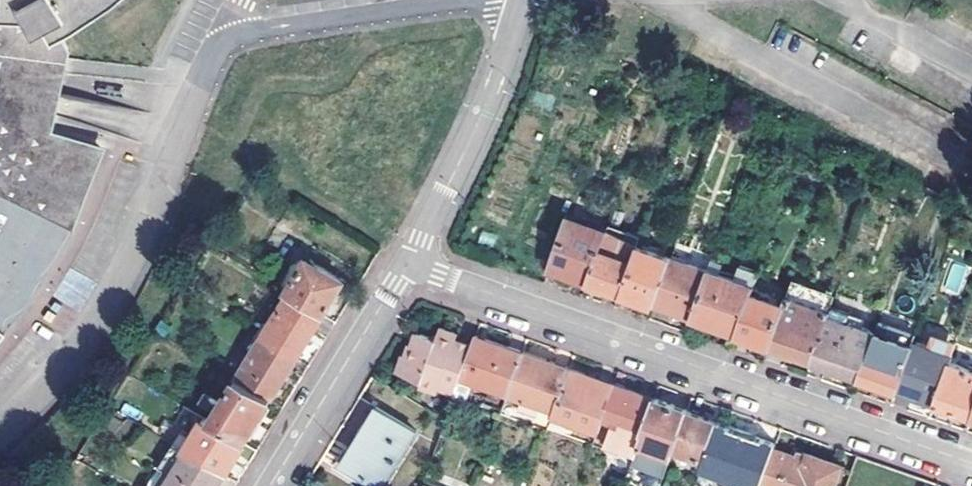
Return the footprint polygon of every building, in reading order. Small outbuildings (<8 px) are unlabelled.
[(21,292),(49,248),(75,194),(96,138),(19,115),(21,107),(23,99),(25,93),(27,82),(47,86),(50,71),(52,63),(55,49),(48,34),(62,25),(91,7),(101,0),(0,0),(0,317),(21,292)] [(550,268),(588,281),(606,231),(568,218),(550,268)] [(588,281),(621,293),(639,242),(606,231),(588,281)] [(621,293),(654,304),(672,253),(639,242),(621,293)] [(654,304),(691,318),(709,266),(672,253),(654,304)] [(286,292),(289,294),(323,316),(344,281),(307,258),(286,292)] [(952,261),(944,289),(961,294),(969,266),(952,261)] [(709,266),(691,318),(737,333),(752,291),(755,281),(710,264),(709,266)] [(792,281),(787,296),(829,311),(831,305),(834,297),(792,281)] [(737,333),(769,345),(784,302),(752,291),(737,333)] [(262,337),(296,358),(323,316),(289,294),(262,337)] [(784,302),(769,345),(812,359),(829,311),(787,296),(784,302)] [(829,311),(812,359),(859,376),(875,332),(846,322),(850,312),(831,305),(829,311)] [(172,323),(165,319),(158,330),(165,335),(172,323)] [(918,333),(879,319),(875,332),(913,346),(914,343),(918,333)] [(440,332),(427,339),(422,337),(417,350),(413,349),(411,348),(406,361),(404,361),(399,377),(422,386),(426,393),(434,396),(440,392),(455,397),(461,379),(472,349),(457,344),(458,338),(440,332)] [(875,332),(859,376),(898,390),(913,346),(875,332)] [(929,348),(951,356),(956,342),(934,334),(929,348)] [(418,336),(413,349),(417,350),(422,337),(418,336)] [(236,379),(270,401),(296,358),(262,337),(236,379)] [(474,384),(508,396),(522,354),(476,338),(472,349),(461,379),(474,384)] [(913,346),(898,390),(935,403),(949,364),(951,357),(951,356),(929,348),(914,343),(913,346)] [(569,370),(522,354),(508,396),(524,402),(522,409),(537,415),(540,408),(554,411),(569,370)] [(971,416),(971,372),(949,364),(935,403),(971,416)] [(597,433),(602,419),(613,386),(569,370),(554,411),(553,417),(597,433)] [(210,422),(244,443),(270,401),(236,379),(224,400),(217,411),(210,422)] [(474,384),(461,379),(455,397),(467,402),(474,384)] [(603,446),(634,456),(637,446),(653,400),(613,386),(602,419),(611,423),(603,446)] [(207,390),(200,401),(217,411),(224,400),(207,390)] [(671,459),(674,451),(687,412),(653,400),(637,446),(642,448),(635,466),(665,477),(671,459)] [(342,466),(364,480),(361,485),(381,485),(414,433),(377,410),(342,466)] [(702,461),(716,422),(687,412),(674,451),(702,461)] [(205,418),(185,451),(225,475),(244,443),(210,422),(205,418)] [(716,422),(702,461),(699,470),(718,476),(721,482),(734,485),(763,485),(775,451),(778,444),(764,439),(759,442),(738,434),(735,429),(716,422)] [(225,475),(185,451),(174,443),(158,470),(170,477),(165,485),(218,485),(225,475)] [(642,448),(637,446),(634,456),(631,464),(635,466),(642,448)] [(763,485),(834,485),(841,467),(809,455),(807,463),(775,451),(763,485)]
